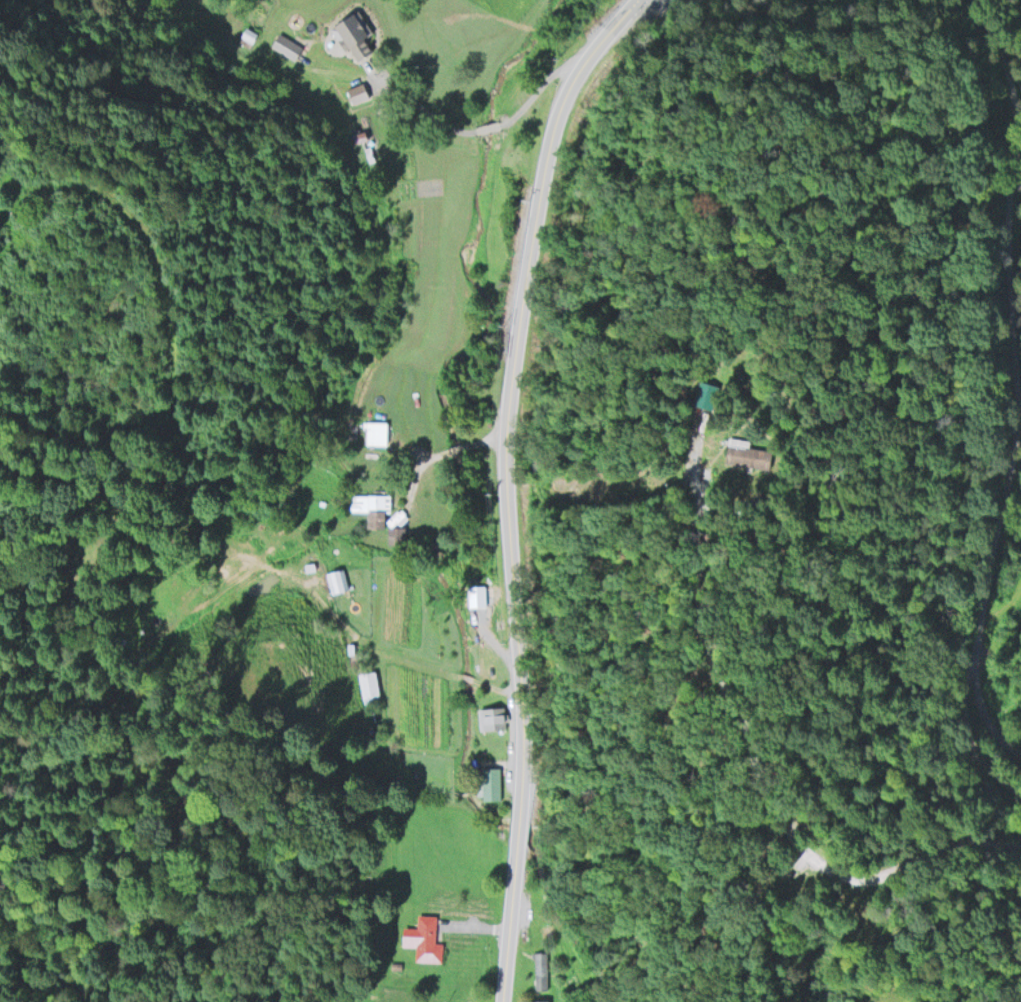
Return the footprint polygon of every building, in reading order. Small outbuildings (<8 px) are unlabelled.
[(333,25),(356,59),(372,48),(365,37),(373,32),(358,8),(333,25)] [(247,25),(258,32),(251,43),(240,36),(247,25)] [(280,31),(304,44),(296,58),(272,45),(280,31)] [(346,88),(362,81),(369,96),(353,103),(346,88)] [(352,133),(366,129),(368,139),(355,143),(352,133)] [(366,420),(387,420),(387,442),(366,442),(366,420)] [(730,441),(774,452),(769,472),(725,461),(730,441)] [(361,489),(387,488),(388,526),(361,526),(361,489)] [(473,584),(495,582),(497,607),(474,609),(473,584)] [(358,672),(376,668),(381,692),(363,696),(358,672)] [(478,707),(505,704),(508,725),(481,728),(478,707)] [(478,764),(502,764),(502,796),(479,797),(478,764)] [(417,912),(435,913),(433,940),(443,940),(442,961),(414,960),(417,912)] [(538,922),(542,937),(558,933),(554,918),(538,922)] [(536,950),(546,950),(547,988),(537,988),(536,950)] [(390,960),(401,962),(400,970),(389,968),(390,960)] [(566,975),(567,990),(577,990),(577,975),(566,975)]
